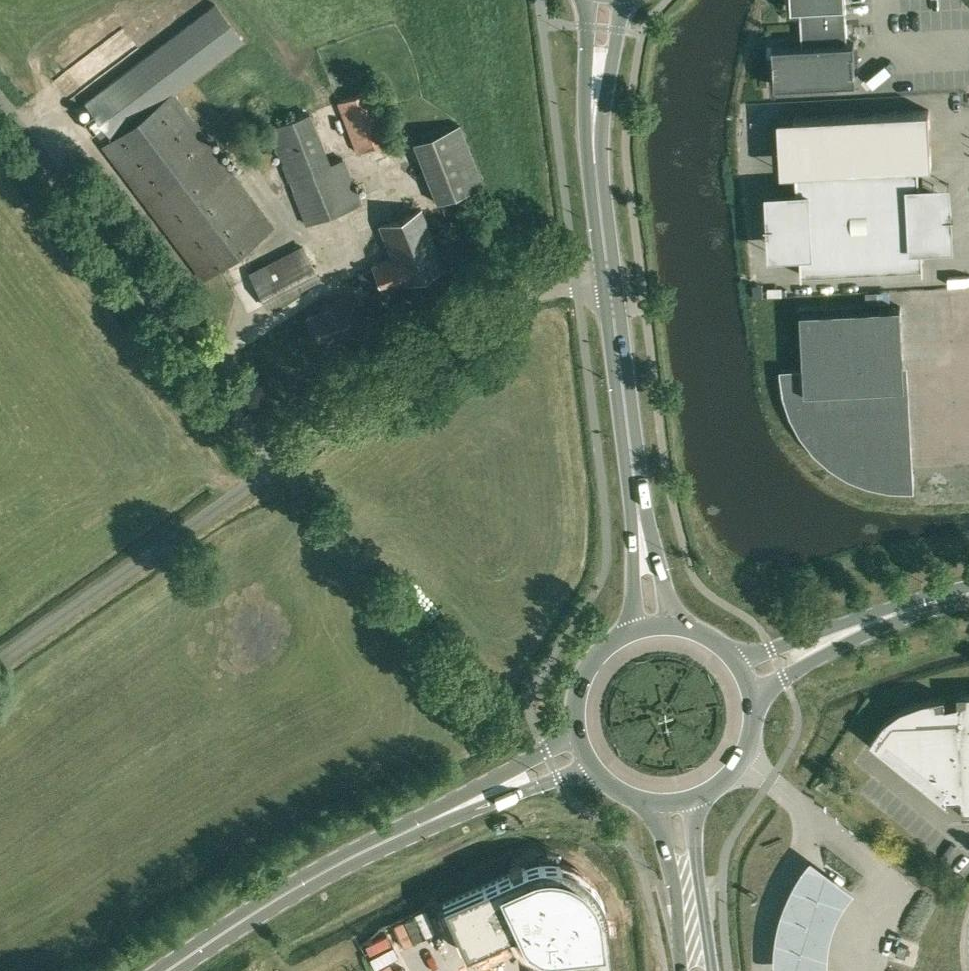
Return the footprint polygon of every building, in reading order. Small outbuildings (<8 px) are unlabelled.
[(792,8),(800,8),(802,44),(847,42),(845,0),(791,0),(792,8)] [(107,130),(112,137),(102,144),(203,278),(270,227),(272,226),(172,93),(242,40),(215,3),(85,101),(93,112),(83,120),(92,131),(95,129),(100,136),(107,130)] [(847,42),(802,44),(773,46),(775,85),(856,81),(854,41),(847,42)] [(356,152),(391,139),(372,88),(337,101),(356,152)] [(798,252),(800,252),(801,271),(924,266),(923,246),(937,245),(951,244),(949,208),(947,203),(945,199),(941,196),(937,194),(932,193),(922,194),(922,184),(920,184),(919,165),(932,165),(929,110),(779,118),(779,124),(780,129),(781,134),(782,138),(785,143),(787,147),(790,150),(794,154),(798,157),(802,159),(806,161),(811,163),(816,164),(816,170),(797,171),(797,190),(794,191),(790,192),(785,193),(781,196),(777,199),(774,203),(772,208),(771,212),(771,217),(771,222),(770,222),(770,224),(771,223),(771,228),(772,233),(774,238),(776,242),(780,246),(784,248),(788,250),(793,252),(798,252)] [(305,224),(361,202),(343,157),(329,163),(309,112),(268,128),(305,224)] [(482,184),(459,124),(413,141),(437,202),(482,184)] [(382,289),(443,266),(420,208),(379,224),(392,257),(372,265),(382,289)] [(265,307),(319,279),(303,244),(249,272),(265,307)] [(332,340),(358,330),(345,296),(319,306),(321,311),(306,317),(315,342),(331,336),(332,340)] [(804,371),(784,372),(788,393),(794,413),(804,431),(817,448),(832,462),(850,473),(869,480),(890,485),(910,485),(901,306),(800,311),(804,371)] [(958,692),(958,702),(945,704),(945,694),(922,699),(901,707),(885,719),(870,739),(949,802),(949,796),(962,796),(963,812),(968,812),(968,691),(958,692)] [(857,886),(812,853),(795,873),(782,906),(777,934),(777,968),(831,968),(831,947),(837,919),(846,896),(857,886)] [(442,903),(448,917),(449,919),(457,935),(464,951),(518,927),(521,934),(526,940),(524,943),(526,944),(528,942),(537,947),(536,950),(539,951),(540,948),(548,949),(555,948),(558,970),(612,970),(605,911),(602,899),(597,888),(589,879),(583,885),(578,881),(580,878),(579,878),(577,880),(571,876),(565,873),(566,870),(565,870),(563,872),(558,871),(560,862),(547,861),(535,862),(523,865),(442,903)] [(909,945),(899,943),(896,953),(905,956),(909,945)]
